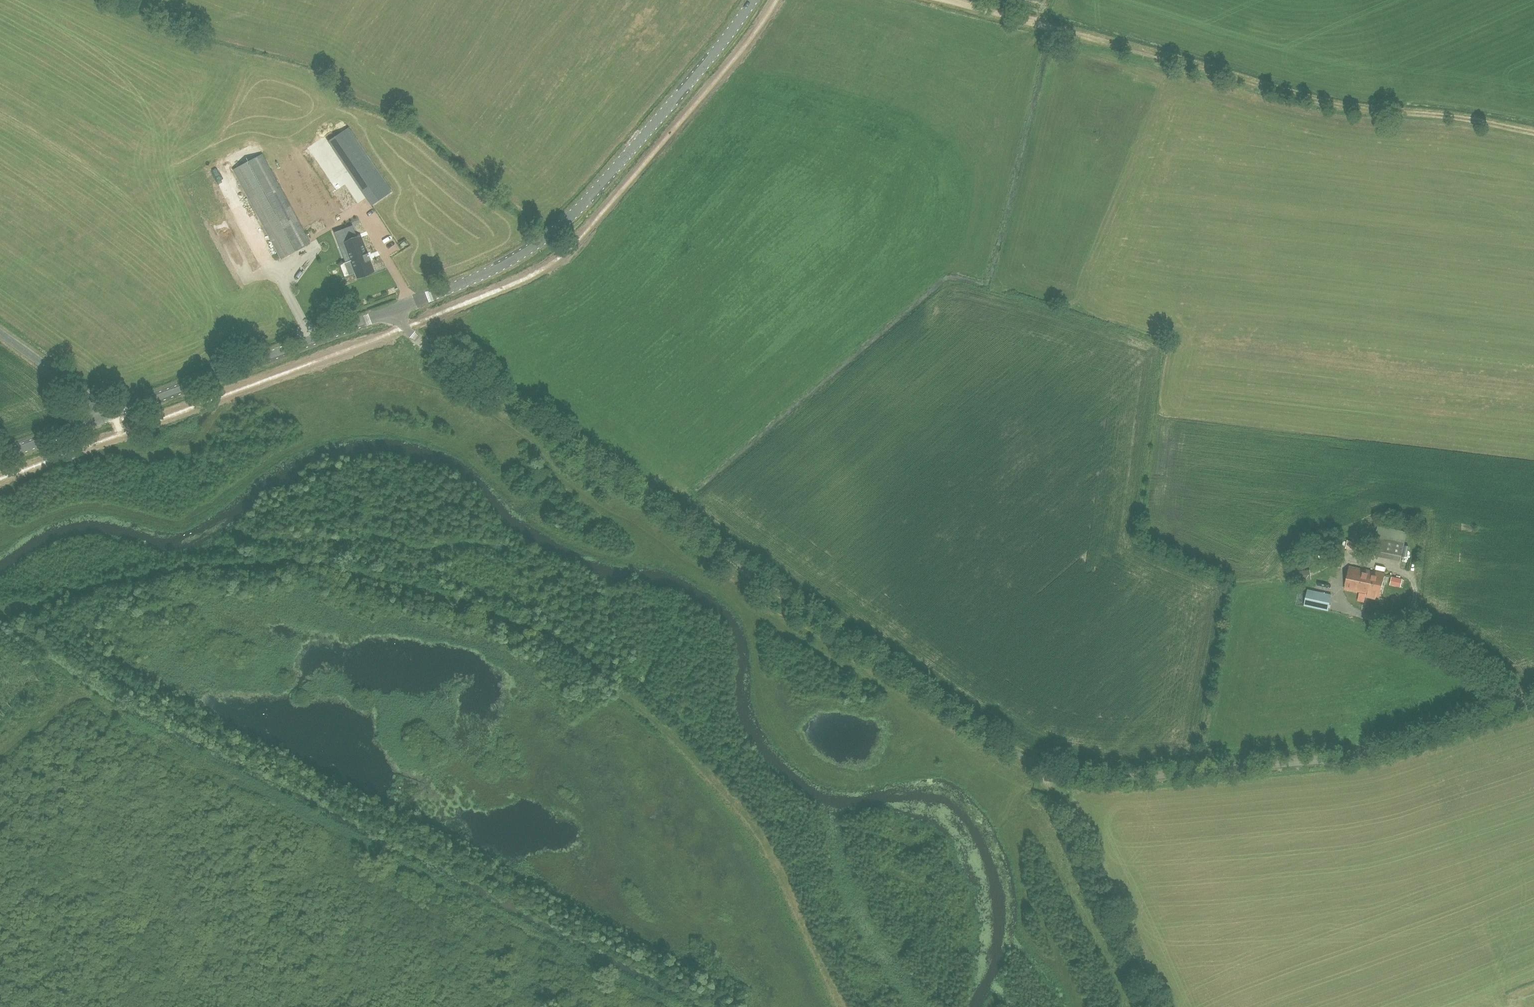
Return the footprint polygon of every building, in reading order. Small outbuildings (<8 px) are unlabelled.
[(371,205),(391,191),(360,145),(348,128),(329,140),(328,141),(371,205)] [(295,204),(299,210),(298,210),(299,212),(294,214),(262,154),(234,170),(281,258),(310,243),(322,237),(322,235),(336,227),(331,217),(357,203),(347,184),(344,186),(340,179),(295,204)] [(361,236),(357,237),(352,225),(334,232),(345,263),(350,261),(357,278),(374,272),(370,261),(371,260),(368,253),(367,253),(361,236)] [(1401,561),(1405,543),(1407,532),(1378,526),(1375,537),(1372,555),(1401,561)] [(1380,597),(1385,574),(1349,566),(1345,589),(1360,592),(1359,593),(1368,595),(1367,597),(1376,599),(1376,596),(1380,597)] [(1401,587),(1403,579),(1392,577),(1390,584),(1401,587)] [(1328,610),(1332,595),(1308,590),(1305,605),(1328,610)]
